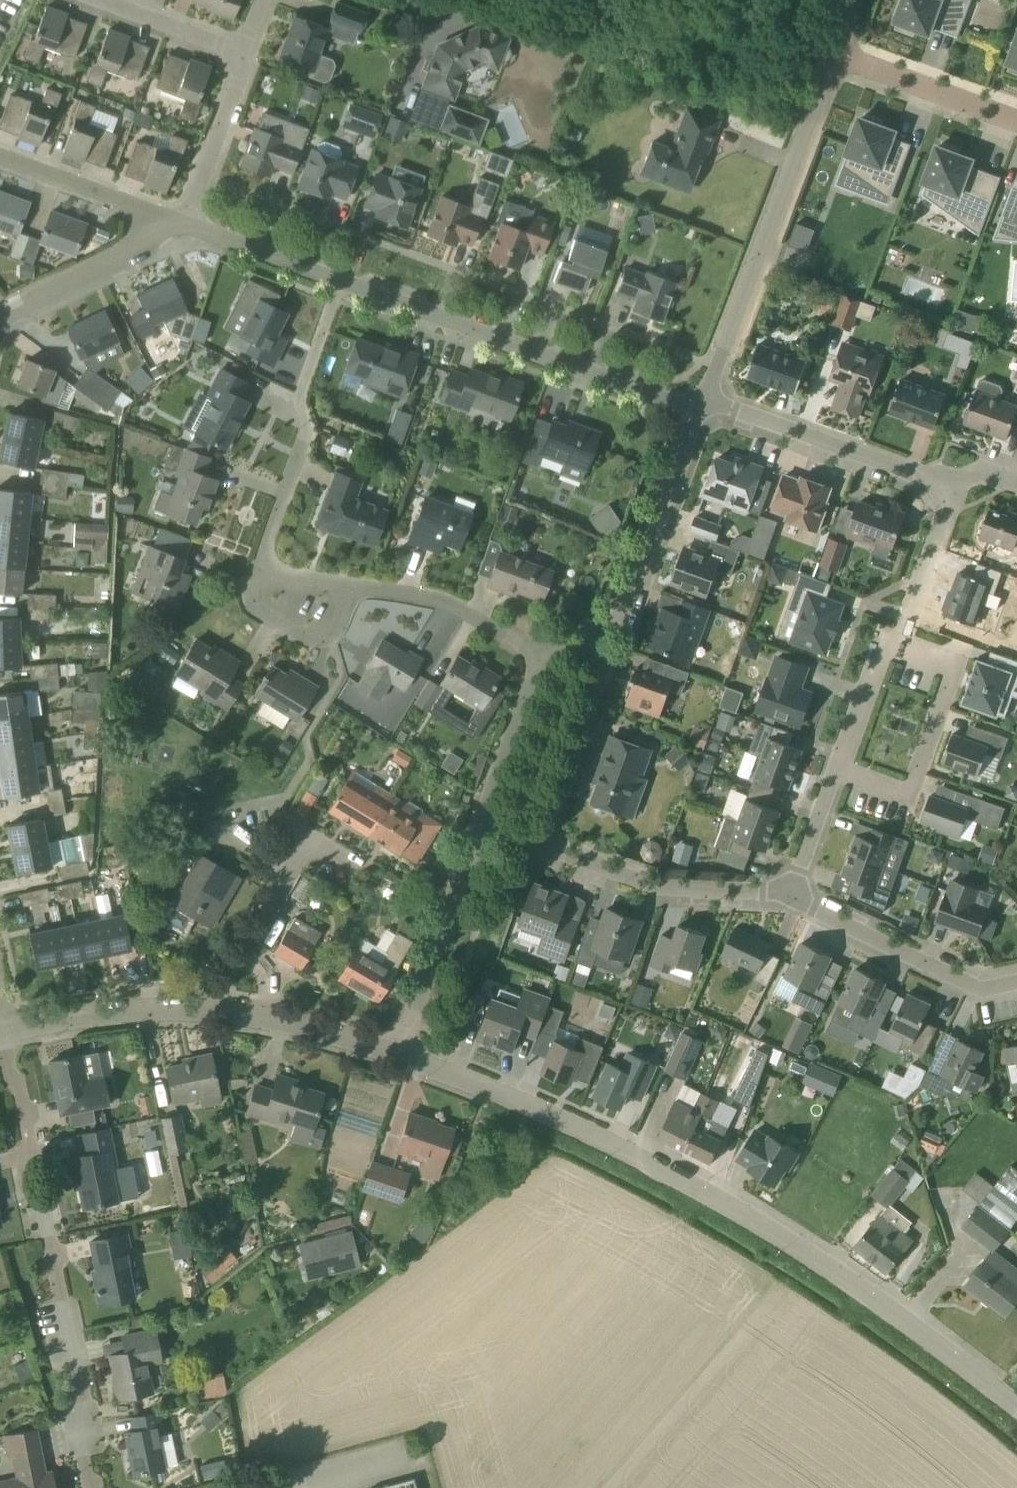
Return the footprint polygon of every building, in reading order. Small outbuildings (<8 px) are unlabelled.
[(240,0),(192,0),(191,1),(216,11),(215,13),(233,20),(240,0)] [(970,0),(902,0),(897,13),(899,14),(896,21),(900,23),(898,28),(913,34),(915,28),(930,34),(935,18),(960,27),(970,0)] [(340,25),(359,33),(366,14),(336,3),(329,22),(340,25)] [(70,23),(65,21),(68,14),(46,6),(33,40),(30,39),(23,59),(38,64),(45,46),(75,57),(88,24),(86,23),(86,24),(71,19),(70,23)] [(319,54),(328,29),(299,19),(295,30),(291,28),(279,58),(311,70),(309,76),(324,82),(330,79),(335,66),(333,59),(319,54)] [(28,24),(24,32),(31,36),(35,28),(28,24)] [(503,62),(507,61),(509,58),(511,55),(510,51),(508,48),(505,46),(508,39),(478,27),(438,45),(423,87),(453,98),(464,69),(480,62),(497,69),(499,62),(503,62)] [(132,46),(127,44),(130,37),(108,29),(96,63),(93,62),(86,81),(101,87),(107,69),(137,80),(150,46),(149,46),(148,47),(134,42),(132,46)] [(1009,63),(1013,65),(1011,70),(1016,72),(1016,41),(1009,63)] [(187,66),(182,64),(184,60),(169,55),(170,54),(168,53),(156,87),(186,98),(180,116),(195,121),(202,102),(199,101),(211,67),(190,59),(187,66)] [(620,79),(623,70),(603,63),(600,72),(620,79)] [(303,85),(299,97),(316,103),(320,91),(303,85)] [(62,93),(46,88),(40,105),(10,95),(0,122),(0,128),(14,133),(15,129),(20,131),(18,138),(39,146),(51,112),(54,113),(62,93)] [(105,168),(117,134),(89,124),(95,106),(80,100),(73,120),(75,120),(62,154),(83,162),(86,156),(91,157),(90,161),(104,166),(104,168),(105,168)] [(342,127),(373,138),(382,115),(351,104),(342,127)] [(438,130),(479,145),(488,119),(448,104),(438,130)] [(201,105),(198,113),(206,116),(209,108),(201,105)] [(703,163),(718,121),(687,108),(671,150),(662,146),(650,178),(670,186),(672,190),(679,192),(683,190),(687,192),(699,162),(703,163)] [(125,110),(122,117),(131,121),(134,113),(125,110)] [(136,112),(131,125),(146,131),(151,118),(136,112)] [(882,120),(867,115),(865,120),(861,118),(857,127),(856,126),(849,144),(851,145),(847,154),(849,154),(845,165),(892,196),(908,153),(890,146),(896,131),(880,126),(882,120)] [(400,144),(408,123),(391,116),(383,138),(400,144)] [(293,174),(302,148),(283,141),(284,139),(254,128),(240,166),(270,176),(274,166),(279,168),(279,169),(293,174)] [(181,160),(188,140),(173,135),(166,152),(136,141),(124,175),(125,176),(126,175),(140,180),(141,176),(146,178),(144,185),(165,193),(178,159),(181,160)] [(342,153),(339,147),(324,141),(318,144),(315,151),(312,150),(298,187),(329,198),(330,193),(345,198),(357,167),(342,162),(342,161),(340,160),(342,153)] [(959,148),(944,143),(942,148),(938,147),(925,182),(928,183),(924,195),(979,234),(998,186),(968,174),(973,160),(957,154),(959,148)] [(483,168),(505,177),(511,160),(489,151),(483,168)] [(390,179),(376,174),(365,206),(385,213),(383,218),(406,227),(420,189),(390,178),(390,179)] [(478,226),(481,217),(486,219),(498,185),(499,184),(481,177),(479,177),(469,206),(441,196),(434,215),(427,234),(448,242),(450,237),(471,245),(478,226)] [(1011,196),(1000,226),(997,233),(995,238),(1016,240),(1016,198),(1011,196)] [(17,235),(18,232),(29,202),(14,197),(12,202),(0,198),(0,229),(17,235)] [(83,228),(64,221),(66,216),(52,211),(41,241),(30,236),(21,261),(33,265),(41,243),(75,256),(78,245),(80,246),(81,243),(79,242),(86,223),(85,223),(83,228)] [(651,214),(637,217),(641,234),(655,231),(651,214)] [(541,255),(553,223),(530,215),(524,232),(501,223),(489,257),(507,264),(508,261),(515,263),(514,266),(519,268),(526,249),(541,255)] [(807,253),(816,230),(797,223),(789,246),(807,253)] [(97,228),(93,238),(106,243),(110,232),(97,228)] [(17,235),(9,256),(21,261),(30,236),(18,232),(17,235)] [(597,278),(606,251),(574,239),(566,262),(561,260),(553,281),(585,292),(591,276),(597,278)] [(20,266),(20,279),(33,279),(33,266),(20,266)] [(645,275),(626,268),(617,293),(630,298),(632,293),(637,295),(632,310),(662,321),(667,306),(670,307),(674,297),(671,296),(676,283),(646,272),(645,275)] [(186,309),(171,279),(157,285),(160,290),(141,299),(139,294),(138,294),(145,309),(132,315),(144,339),(158,332),(154,324),(164,320),(171,334),(191,341),(200,317),(187,312),(186,309)] [(825,291),(810,301),(820,316),(835,306),(825,291)] [(280,326),(286,314),(245,293),(259,300),(241,336),(252,341),(246,352),(272,365),(285,340),(273,334),(277,325),(280,326)] [(844,295),(834,325),(851,331),(856,316),(862,301),(844,295)] [(976,316),(960,310),(954,326),(972,332),(972,330),(976,316)] [(80,377),(114,401),(120,392),(121,391),(94,372),(123,354),(104,311),(68,328),(86,368),(80,377)] [(395,352),(357,339),(341,380),(344,385),(354,388),(358,388),(361,381),(402,396),(417,355),(397,348),(395,352)] [(797,394),(808,362),(759,344),(747,377),(797,394)] [(871,393),(882,363),(842,348),(831,378),(846,384),(844,390),(841,389),(834,408),(858,417),(868,392),(871,393)] [(57,406),(63,388),(66,380),(54,372),(54,370),(27,359),(17,384),(44,395),(41,401),(57,406)] [(161,364),(150,369),(155,379),(166,373),(161,364)] [(196,434),(188,450),(205,456),(212,442),(225,449),(249,402),(240,398),(248,382),(221,369),(208,395),(213,398),(195,433),(196,434)] [(500,380),(470,369),(467,377),(451,371),(441,400),(468,410),(470,404),(510,418),(522,384),(501,377),(500,380)] [(80,377),(73,386),(81,392),(102,407),(107,411),(108,410),(114,401),(80,377)] [(1016,414),(1016,406),(1001,400),(1004,391),(1002,385),(985,379),(979,382),(969,411),(966,413),(964,417),(966,420),(965,423),(1008,439),(1016,414)] [(935,428),(947,396),(902,380),(890,412),(935,428)] [(114,401),(108,410),(115,415),(111,420),(118,423),(125,409),(122,407),(114,401)] [(77,431),(80,419),(54,411),(50,423),(77,431)] [(37,443),(42,419),(9,412),(4,436),(37,443)] [(587,465),(599,433),(578,425),(576,430),(552,422),(551,424),(536,419),(521,459),(536,465),(540,454),(568,464),(570,459),(587,465)] [(392,426),(387,441),(402,446),(407,431),(392,426)] [(336,434),(330,451),(343,456),(349,439),(336,434)] [(37,443),(4,436),(0,453),(0,461),(32,467),(37,443)] [(210,458),(205,456),(188,450),(172,444),(164,466),(176,471),(175,473),(180,475),(173,495),(167,512),(195,523),(205,496),(210,498),(217,480),(203,475),(210,458)] [(425,458),(419,472),(430,478),(437,463),(425,458)] [(745,467),(718,458),(707,490),(728,498),(726,504),(748,512),(764,467),(747,461),(745,467)] [(82,487),(84,475),(42,468),(40,481),(68,485),(82,487)] [(374,544),(386,511),(355,499),(361,482),(336,473),(321,514),(333,518),(330,528),(374,544)] [(801,480),(786,475),(773,510),(788,516),(787,519),(819,531),(829,503),(827,502),(832,488),(814,481),(813,483),(807,481),(808,479),(802,477),(801,480)] [(66,498),(68,485),(40,481),(38,494),(66,498)] [(31,492),(0,489),(0,515),(28,518),(31,492)] [(161,490),(152,513),(165,518),(167,512),(173,495),(162,491),(161,490)] [(458,547),(471,514),(425,497),(409,540),(431,548),(434,538),(458,547)] [(115,498),(115,513),(134,514),(135,499),(115,498)] [(885,512),(859,502),(847,535),(874,545),(876,541),(893,547),(905,514),(887,507),(885,512)] [(504,504),(500,516),(515,521),(519,509),(504,504)] [(610,504),(591,518),(605,538),(625,524),(610,504)] [(834,529),(846,534),(855,510),(842,505),(834,529)] [(991,509),(981,538),(1014,549),(1016,541),(1016,518),(991,509)] [(28,518),(0,515),(0,540),(26,543),(28,518)] [(765,561),(779,522),(761,515),(747,555),(765,561)] [(716,541),(722,525),(697,516),(691,532),(712,540),(716,541)] [(107,549),(108,526),(108,524),(75,522),(74,547),(92,548),(107,549)] [(541,600),(551,572),(500,552),(501,549),(498,543),(490,539),(484,555),(497,560),(487,586),(505,593),(507,588),(514,590),(513,595),(513,596),(515,591),(541,600)] [(838,571),(847,545),(831,539),(822,565),(838,571)] [(26,543),(0,540),(0,566),(23,568),(26,543)] [(732,575),(741,551),(716,541),(712,540),(707,555),(693,550),(692,552),(685,556),(682,555),(679,564),(675,569),(673,574),(673,580),(672,583),(708,596),(718,570),(732,575)] [(180,572),(181,570),(180,570),(184,559),(150,546),(133,591),(178,608),(187,582),(196,586),(197,585),(177,578),(179,572),(180,572)] [(106,563),(107,549),(92,548),(91,562),(106,563)] [(76,552),(75,566),(88,567),(89,553),(76,552)] [(772,562),(766,579),(783,586),(785,581),(789,569),(790,568),(772,562)] [(995,595),(1003,572),(978,563),(973,577),(960,572),(950,601),(948,601),(944,610),(946,611),(945,615),(975,626),(983,603),(998,609),(1003,597),(995,595)] [(23,568),(0,566),(0,592),(21,594),(23,568)] [(833,584),(801,573),(796,586),(792,599),(804,603),(791,641),(826,653),(844,605),(824,598),(829,584),(832,585),(833,584)] [(28,604),(56,605),(56,597),(56,595),(29,593),(28,604)] [(691,661),(710,609),(685,600),(680,614),(669,610),(664,624),(659,622),(650,646),(691,661)] [(27,619),(55,620),(56,605),(28,604),(27,619)] [(19,642),(18,618),(0,618),(0,643),(19,642)] [(757,658),(762,642),(747,637),(741,653),(757,658)] [(406,654),(382,639),(366,666),(368,667),(357,686),(379,699),(390,681),(404,689),(422,659),(408,651),(406,654)] [(220,655),(196,640),(175,673),(204,690),(202,693),(228,709),(243,685),(230,677),(239,661),(222,651),(220,655)] [(20,667),(19,642),(0,643),(0,667),(20,667)] [(440,682),(444,685),(455,692),(478,706),(462,732),(475,740),(504,694),(494,688),(500,678),(483,667),(480,670),(457,656),(440,682)] [(800,689),(808,668),(778,657),(770,679),(769,679),(764,694),(775,698),(769,715),(801,726),(802,722),(806,718),(808,713),(807,708),(812,694),(800,689)] [(1015,660),(1010,673),(979,662),(964,703),(997,715),(1005,693),(1016,697),(1016,661),(1015,660)] [(30,665),(31,678),(58,675),(57,663),(30,665)] [(683,694),(691,672),(668,664),(663,677),(637,668),(632,682),(635,683),(627,705),(660,717),(670,690),(683,694)] [(296,680),(272,665),(265,676),(264,675),(253,693),(266,701),(290,716),(296,720),(317,686),(299,675),(296,680)] [(32,691),(59,688),(58,675),(31,678),(32,691)] [(428,680),(415,702),(427,710),(440,687),(428,680)] [(737,712),(744,692),(730,686),(722,706),(737,712)] [(27,716),(24,691),(0,694),(0,720),(27,716)] [(100,710),(101,692),(75,691),(74,709),(85,709),(100,710)] [(31,741),(27,716),(0,720),(0,746),(31,741)] [(99,734),(99,721),(85,721),(84,733),(99,734)] [(796,769),(803,750),(790,745),(794,734),(761,721),(750,753),(762,757),(796,769)] [(695,727),(690,742),(705,748),(711,733),(713,727),(705,724),(703,730),(695,727)] [(1002,758),(1009,738),(977,727),(972,741),(953,734),(943,762),(979,775),(987,753),(1002,758)] [(715,728),(711,738),(722,742),(725,732),(715,728)] [(98,746),(99,734),(84,733),(83,746),(98,746)] [(284,739),(277,749),(286,756),(294,746),(284,739)] [(645,778),(654,750),(622,739),(616,755),(607,752),(601,769),(605,771),(593,803),(597,804),(595,808),(598,813),(603,815),(607,812),(609,808),(633,817),(634,816),(625,812),(638,775),(645,778)] [(35,766),(31,741),(0,746),(0,771),(35,766)] [(682,771),(692,762),(678,747),(668,756),(682,771)] [(397,748),(391,757),(405,765),(411,756),(397,748)] [(450,753),(441,768),(454,775),(462,760),(450,753)] [(479,753),(473,769),(481,772),(487,755),(479,753)] [(704,753),(698,769),(712,774),(717,757),(704,753)] [(97,757),(86,759),(87,776),(96,775),(97,757)] [(789,790),(796,769),(762,757),(751,788),(772,796),(776,785),(789,790)] [(50,764),(35,766),(0,771),(0,781),(2,797),(46,790),(47,798),(62,794),(64,801),(88,797),(85,784),(61,787),(62,788),(58,789),(56,779),(52,780),(50,764)] [(367,834),(391,794),(352,770),(328,810),(367,834)] [(705,792),(711,775),(698,771),(693,788),(705,792)] [(316,772),(305,790),(317,797),(328,779),(316,772)] [(1005,797),(1016,801),(1016,785),(1008,789),(1005,797)] [(774,832),(781,812),(768,807),(772,796),(751,788),(740,819),(740,820),(774,832)] [(1006,808),(958,791),(954,804),(931,796),(922,821),(939,827),(938,830),(960,838),(967,818),(999,829),(1006,808)] [(66,813),(64,801),(62,794),(47,798),(51,816),(66,813)] [(406,804),(391,794),(367,834),(415,863),(434,833),(416,822),(422,813),(422,809),(409,801),(406,804)] [(767,852),(774,832),(740,820),(740,819),(727,815),(716,846),(727,850),(723,863),(745,871),(754,847),(767,852)] [(12,849),(46,842),(41,818),(7,825),(12,849)] [(910,841),(875,828),(871,840),(857,835),(850,855),(884,867),(891,848),(905,854),(910,841)] [(93,860),(94,833),(46,842),(12,849),(17,873),(51,867),(51,866),(59,864),(62,879),(89,873),(93,860)] [(439,836),(432,846),(445,854),(451,844),(439,836)] [(679,842),(673,862),(695,869),(700,854),(692,851),(694,847),(679,842)] [(148,845),(127,848),(130,867),(151,864),(148,845)] [(984,845),(979,861),(995,867),(1000,851),(984,845)] [(933,848),(929,860),(941,864),(945,853),(933,848)] [(952,854),(947,867),(968,874),(972,862),(952,854)] [(173,903),(163,920),(184,933),(194,916),(211,926),(237,881),(225,874),(218,873),(219,871),(216,869),(218,866),(200,855),(173,903)] [(877,886),(884,867),(850,855),(843,875),(856,880),(852,891),(850,896),(884,912),(892,891),(877,886)] [(974,903),(979,890),(953,880),(948,894),(947,894),(937,922),(978,937),(989,908),(974,903)] [(71,898),(84,896),(81,881),(68,883),(71,898)] [(71,898),(68,883),(56,886),(59,900),(71,898)] [(565,897),(557,894),(558,892),(535,884),(521,924),(546,933),(539,951),(565,960),(579,921),(562,915),(569,896),(566,894),(565,897)] [(23,906),(24,906),(50,900),(48,888),(21,893),(23,906)] [(122,907),(136,904),(132,889),(119,891),(122,907)] [(629,960),(643,922),(607,909),(597,937),(586,933),(575,961),(593,968),(599,949),(629,960)] [(906,913),(901,925),(915,931),(920,919),(906,913)] [(107,953),(131,948),(124,914),(100,919),(107,953)] [(300,969),(314,944),(321,932),(295,916),(273,954),(300,969)] [(84,958),(107,953),(100,919),(77,924),(84,958)] [(404,919),(396,931),(413,941),(420,929),(404,919)] [(60,962),(84,958),(77,924),(53,929),(60,962)] [(701,951),(707,934),(680,925),(675,938),(663,934),(652,966),(670,972),(673,963),(697,972),(704,952),(701,951)] [(759,939),(738,928),(738,927),(737,927),(723,956),(758,972),(754,979),(755,980),(765,985),(768,986),(781,959),(768,952),(772,944),(771,943),(771,944),(761,939),(761,938),(760,938),(759,939)] [(36,968),(60,962),(53,929),(29,934),(36,968)] [(396,931),(395,933),(385,951),(388,953),(382,963),(356,947),(337,980),(339,981),(340,978),(351,984),(353,981),(358,984),(354,990),(376,1003),(413,941),(396,931)] [(820,981),(832,956),(803,943),(786,977),(782,975),(774,992),(792,1001),(821,1014),(833,988),(820,981)] [(558,964),(554,977),(567,981),(572,968),(558,964)] [(875,1040),(887,1014),(874,1007),(886,982),(857,968),(840,1002),(832,1020),(846,1027),(875,1040)] [(576,969),(571,983),(586,988),(590,974),(576,969)] [(755,980),(751,989),(760,993),(765,985),(755,980)] [(636,988),(632,1002),(648,1007),(653,993),(654,988),(638,983),(636,988)] [(540,1030),(549,1005),(551,999),(526,990),(519,1008),(494,999),(480,1039),(501,1047),(502,1044),(511,1047),(510,1050),(513,1051),(520,1032),(537,1038),(540,1030)] [(923,1059),(935,1035),(921,1028),(932,1004),(908,993),(890,1031),(905,1038),(900,1048),(923,1059)] [(556,1036),(565,1011),(549,1005),(540,1030),(556,1036)] [(694,1031),(701,1014),(691,1011),(684,1027),(694,1031)] [(797,1018),(783,1047),(800,1055),(814,1026),(797,1018)] [(758,1020),(751,1029),(760,1037),(767,1028),(758,1020)] [(670,1022),(665,1034),(677,1039),(682,1027),(670,1022)] [(717,1022),(715,1029),(717,1036),(725,1039),(729,1027),(717,1022)] [(686,1078),(702,1041),(682,1032),(666,1069),(686,1078)] [(590,1083),(605,1047),(579,1037),(574,1049),(556,1042),(543,1073),(571,1085),(575,1074),(581,1076),(579,1079),(590,1083)] [(975,1071),(984,1052),(959,1040),(949,1060),(937,1054),(925,1080),(943,1088),(962,1098),(968,1086),(977,1091),(984,1076),(975,1071)] [(807,1045),(804,1050),(806,1056),(811,1059),(817,1058),(820,1052),(818,1047),(813,1043),(807,1045)] [(1006,1049),(1015,1093),(1016,1093),(1016,1046),(1006,1048),(1006,1049)] [(758,1048),(733,1098),(751,1107),(770,1054),(758,1048)] [(641,1099),(656,1066),(629,1053),(622,1069),(610,1063),(595,1096),(621,1108),(628,1093),(631,1086),(643,1092),(640,1098),(641,1099)] [(219,1093),(218,1088),(211,1054),(192,1058),(193,1062),(166,1068),(174,1102),(200,1097),(219,1093)] [(86,1080),(81,1055),(50,1061),(58,1100),(66,1099),(69,1112),(109,1104),(103,1076),(86,1080)] [(843,1075),(811,1062),(802,1083),(835,1096),(843,1075)] [(905,1079),(898,1094),(905,1098),(920,1086),(927,1071),(912,1064),(905,1079)] [(255,1085),(247,1112),(274,1120),(275,1117),(296,1123),(312,1128),(314,1123),(323,1093),(296,1084),(297,1081),(278,1075),(273,1091),(255,1085)] [(685,1149),(713,1097),(704,1093),(696,1110),(676,1101),(669,1114),(670,1115),(659,1136),(685,1149)] [(153,1094),(139,1097),(143,1115),(156,1112),(153,1094)] [(712,1162),(724,1139),(730,1126),(714,1119),(723,1102),(713,1097),(685,1149),(712,1162)] [(903,1103),(894,1104),(897,1116),(905,1114),(903,1103)] [(446,1151),(453,1131),(426,1122),(427,1119),(410,1113),(397,1151),(426,1160),(422,1174),(437,1179),(441,1165),(446,1151)] [(180,1207),(190,1205),(179,1151),(187,1150),(180,1115),(162,1119),(180,1207)] [(312,1128),(307,1142),(317,1145),(323,1125),(314,1123),(312,1128)] [(117,1169),(108,1127),(81,1133),(85,1154),(70,1157),(74,1178),(78,1177),(84,1208),(117,1201),(117,1198),(129,1195),(123,1168),(117,1169)] [(769,1135),(757,1128),(738,1160),(750,1168),(749,1170),(751,1171),(752,1170),(759,1174),(758,1175),(775,1186),(786,1168),(789,1170),(800,1152),(769,1134),(769,1135)] [(453,1131),(446,1151),(457,1155),(463,1135),(453,1131)] [(921,1148),(921,1147),(935,1153),(941,1140),(925,1133),(919,1147),(921,1148)] [(400,1204),(410,1174),(372,1161),(362,1191),(400,1204)] [(1012,1166),(1003,1177),(994,1169),(986,1178),(979,1172),(965,1189),(983,1203),(965,1226),(995,1250),(1016,1222),(1016,1170),(1012,1166)] [(892,1206),(910,1180),(895,1169),(894,1168),(873,1195),(888,1207),(880,1218),(879,1217),(856,1246),(888,1271),(912,1242),(903,1235),(913,1222),(892,1206)] [(223,1221),(223,1222),(223,1224),(223,1225),(224,1227),(225,1228),(226,1229),(227,1229),(228,1230),(230,1230),(231,1230),(233,1230),(234,1229),(236,1229),(237,1227),(238,1226),(238,1225),(239,1223),(239,1222),(239,1221),(238,1220),(238,1218),(237,1217),(236,1216),(234,1215),(233,1214),(231,1214),(230,1214),(228,1214),(227,1215),(226,1216),(225,1217),(224,1218),(223,1219),(223,1221)] [(421,1219),(409,1232),(422,1244),(434,1230),(421,1219)] [(179,1259),(191,1257),(186,1229),(174,1231),(179,1259)] [(328,1256),(333,1271),(357,1265),(349,1231),(300,1244),(304,1262),(328,1256)] [(100,1305),(135,1297),(128,1265),(133,1264),(127,1234),(91,1241),(99,1281),(95,1282),(100,1305)] [(1016,1302),(1016,1280),(988,1258),(966,1286),(984,1300),(985,1299),(1007,1315),(1016,1302)] [(326,1306),(316,1313),(322,1322),(332,1314),(326,1306)] [(118,1398),(153,1391),(147,1363),(161,1361),(154,1329),(123,1336),(126,1352),(112,1355),(116,1377),(114,1377),(118,1398)] [(27,1360),(14,1365),(20,1381),(33,1376),(27,1360)] [(224,1374),(202,1377),(205,1397),(227,1394),(224,1374)] [(213,1409),(200,1421),(210,1431),(222,1419),(213,1409)] [(161,1450),(158,1436),(164,1434),(159,1411),(132,1416),(135,1431),(125,1433),(128,1448),(130,1448),(131,1455),(130,1455),(134,1475),(165,1468),(164,1466),(177,1463),(174,1447),(161,1450)] [(40,1445),(36,1429),(3,1435),(8,1457),(13,1456),(18,1478),(0,1482),(0,1487),(55,1487),(52,1471),(45,1473),(40,1445)] [(413,1478),(377,1487),(416,1487),(413,1478)]
